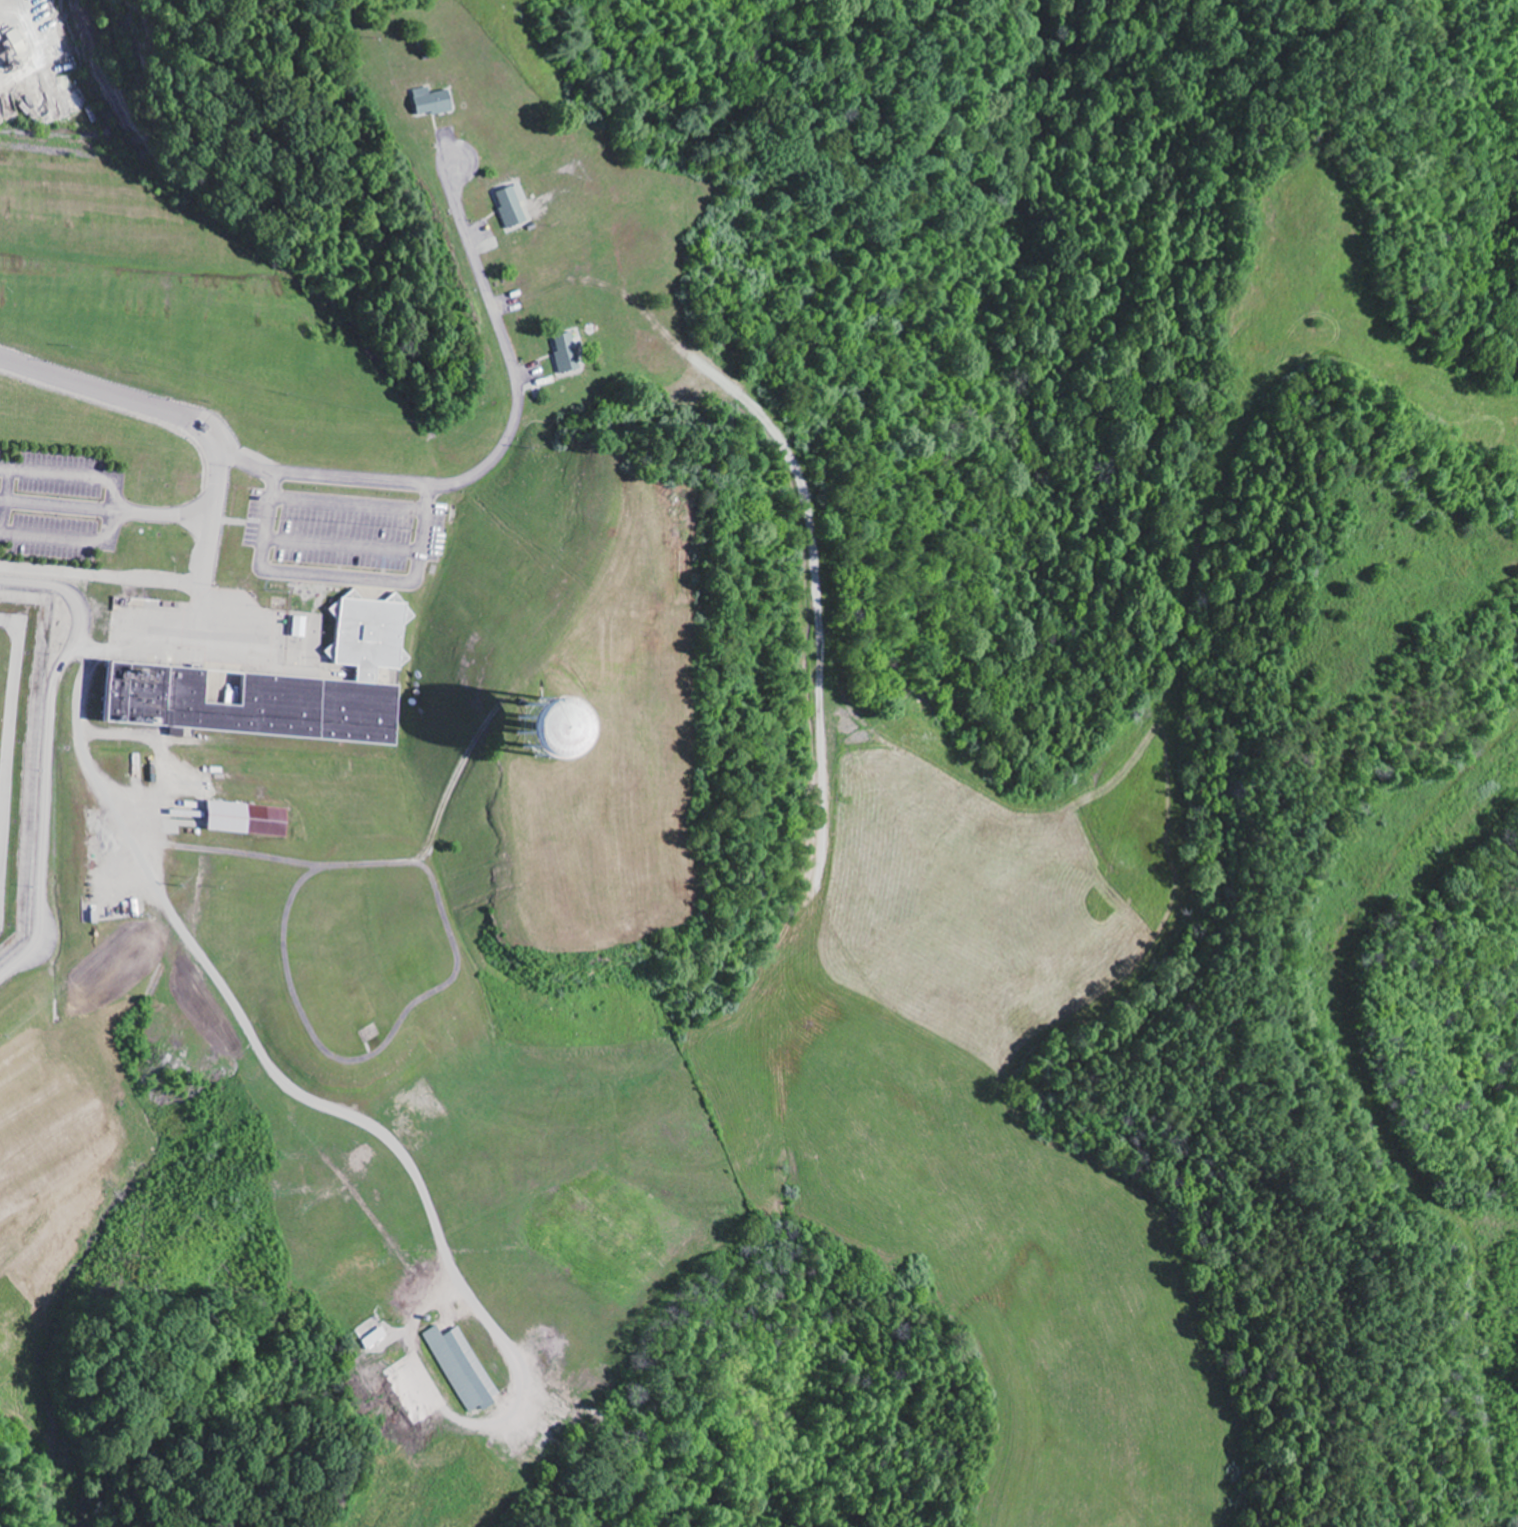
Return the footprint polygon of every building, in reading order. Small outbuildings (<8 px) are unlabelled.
[(424,118),(461,110),(457,90),(436,95),(434,87),(418,91),(424,118)] [(535,223),(528,202),(532,201),(527,185),(504,193),(509,208),(506,209),(514,231),(535,223)] [(564,337),(566,353),(564,353),(566,374),(588,371),(584,335),(564,337)] [(406,745),(409,687),(387,685),(387,670),(411,671),(411,666),(420,660),(413,651),(415,626),(425,618),(414,604),(371,601),(363,590),(338,609),(347,622),(346,643),(334,652),(344,667),(366,668),(365,682),(249,675),(247,706),(215,705),(217,670),(117,664),(114,666),(111,724),(177,728),(176,738),(190,738),(191,732),(406,745)] [(285,837),(286,807),(208,804),(206,833),(285,837)] [(424,1333),(471,1415),(485,1407),(486,1408),(503,1398),(462,1326),(445,1336),(438,1325),(424,1333)]
